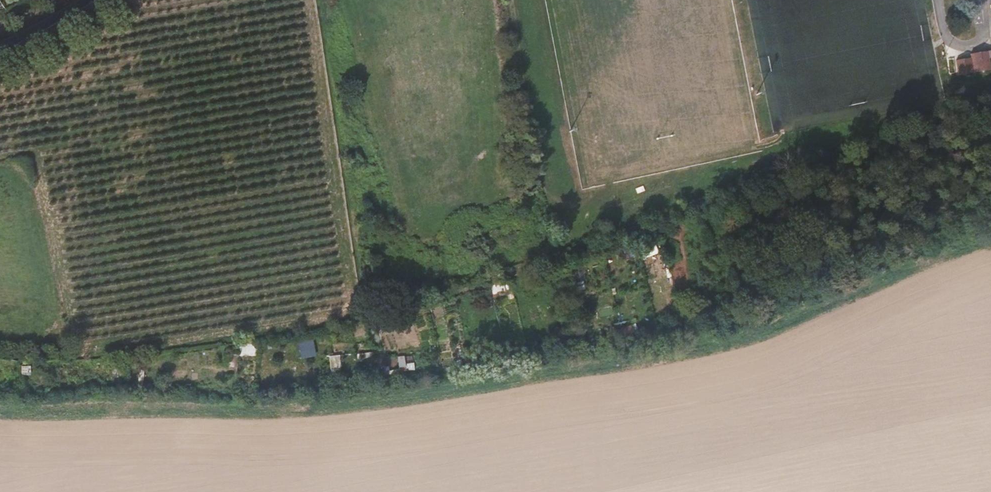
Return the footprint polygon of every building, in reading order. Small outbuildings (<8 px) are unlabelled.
[(990,60),(990,52),(970,57),(970,59),(954,62),(958,80),(990,72),(990,66),(990,60)] [(706,227),(707,237),(715,235),(713,226),(706,227)] [(584,280),(581,268),(573,270),(576,282),(584,280)] [(494,302),(491,290),(485,291),(487,304),(494,302)] [(239,345),(239,358),(257,358),(257,345),(239,345)]
